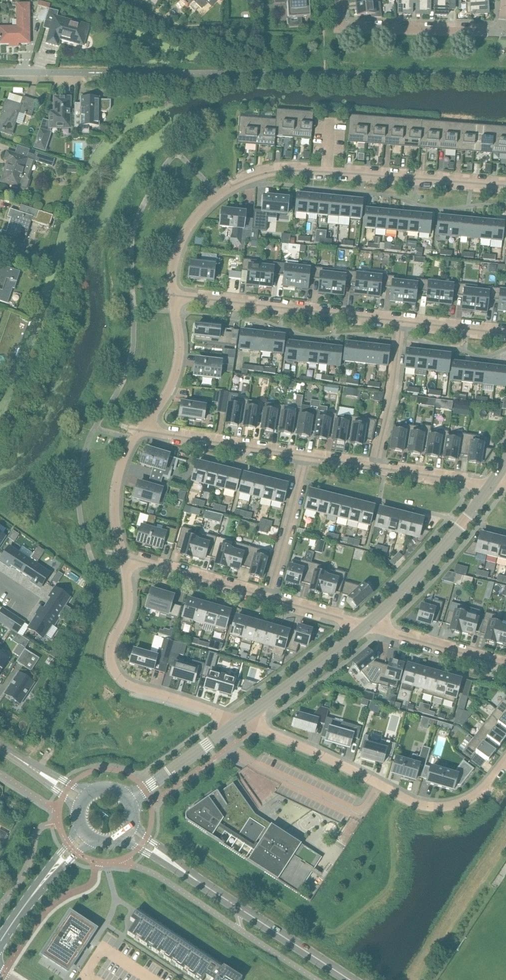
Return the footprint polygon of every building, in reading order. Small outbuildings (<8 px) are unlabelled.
[(277,3),(287,3),(288,19),(302,18),(310,18),(310,6),(309,2),(309,0),(308,0),(306,0),(277,0),(277,3)] [(399,15),(411,15),(411,9),(417,9),(418,0),(399,0),(399,15)] [(417,15),(429,15),(429,9),(435,9),(435,10),(435,0),(418,0),(417,9),(417,15)] [(435,15),(447,16),(447,10),(454,10),(454,0),(435,0),(435,10),(435,9),(435,15)] [(37,20),(43,22),(47,8),(49,9),(51,4),(39,1),(38,6),(36,13),(38,14),(37,20)] [(374,3),(356,5),(357,16),(371,15),(371,18),(382,18),(380,3),(374,3)] [(487,3),(486,3),(466,4),(466,15),(470,15),(470,16),(471,16),(471,15),(487,14),(487,16),(488,16),(487,3)] [(15,43),(15,46),(19,46),(18,43),(29,43),(29,4),(17,4),(17,27),(0,27),(0,44),(15,43)] [(44,27),(50,29),(46,43),(58,47),(60,40),(83,46),(88,28),(69,22),(69,20),(57,17),(58,12),(49,9),(47,8),(43,22),(45,22),(44,27)] [(6,100),(0,118),(0,129),(12,133),(19,113),(32,117),(37,102),(23,97),(20,105),(6,100)] [(43,119),(34,149),(35,148),(40,150),(42,142),(47,144),(51,132),(50,132),(51,128),(70,128),(70,98),(55,98),(54,113),(50,113),(50,122),(43,120),(44,120),(43,119)] [(99,99),(100,99),(100,98),(80,98),(80,104),(75,104),(74,129),(80,135),(89,135),(89,127),(99,127),(99,112),(106,112),(111,109),(111,100),(102,100),(99,100),(99,99)] [(256,144),(273,145),(273,147),(274,147),(277,110),(276,110),(275,121),(258,120),(258,119),(256,145),(256,144)] [(274,147),(275,136),(292,137),(292,138),(293,138),(295,111),(294,111),(294,113),(277,111),(277,110),(274,147)] [(312,113),(312,114),(295,113),(295,112),(295,111),(293,138),(293,137),(310,138),(310,140),(311,140),(313,113),(312,113)] [(349,116),(347,143),(348,143),(348,141),(365,143),(365,144),(366,144),(368,117),(367,117),(367,118),(350,117),(350,116),(349,116)] [(239,117),(237,144),(238,144),(238,143),(255,144),(255,145),(256,145),(258,119),(257,119),(257,120),(240,119),(240,117),(239,117)] [(366,144),(366,143),(383,144),(383,145),(384,145),(386,119),(385,119),(385,120),(368,118),(368,117),(366,144)] [(384,144),(401,145),(401,147),(402,147),(404,120),(403,120),(403,121),(386,120),(386,119),(384,145),(384,144)] [(404,120),(402,147),(402,146),(419,147),(419,148),(422,121),(421,121),(421,123),(404,121),(404,120)] [(420,147),(437,148),(437,150),(440,123),(439,123),(439,124),(422,123),(422,121),(419,148),(420,148),(420,147)] [(440,123),(437,150),(438,150),(438,148),(455,150),(455,151),(457,124),(457,125),(440,124),(440,123)] [(456,150),(473,151),(473,152),(476,126),(475,126),(475,127),(458,126),(458,124),(457,124),(455,151),(456,151),(456,150)] [(476,126),(473,152),(474,152),(474,151),(491,153),(491,154),(494,127),(493,127),(493,128),(476,127),(476,126)] [(505,154),(505,129),(494,128),(494,127),(491,154),(492,154),(492,153),(505,154)] [(22,177),(27,159),(7,152),(4,160),(8,161),(1,182),(18,188),(18,187),(24,189),(27,188),(29,181),(28,179),(22,177)] [(429,152),(428,160),(436,160),(437,152),(429,152)] [(55,159),(47,157),(36,153),(33,161),(52,167),(55,159)] [(306,214),(308,196),(297,195),(295,213),(306,214)] [(319,197),(308,196),(306,214),(317,215),(319,197)] [(271,198),(264,197),(264,202),(263,202),(263,211),(254,210),(253,221),(252,230),(251,240),(257,241),(259,230),(266,231),(268,218),(277,219),(277,214),(286,215),(288,199),(271,198)] [(328,216),(330,198),(319,197),(317,215),(328,216)] [(341,199),(330,198),(328,216),(339,217),(341,199)] [(350,218),(352,200),(341,199),(339,217),(350,218)] [(363,201),(352,200),(350,218),(361,219),(363,201)] [(53,216),(37,210),(34,218),(10,210),(8,217),(11,218),(6,232),(1,231),(0,234),(0,244),(21,251),(31,221),(49,227),(53,216)] [(375,229),(377,211),(366,210),(364,228),(375,229)] [(245,240),(251,240),(252,230),(253,221),(252,221),(252,220),(245,220),(245,214),(222,211),(220,227),(233,228),(232,235),(231,244),(239,245),(238,253),(244,253),(245,240)] [(388,212),(377,211),(375,229),(386,230),(388,212)] [(397,232),(399,213),(388,212),(386,230),(397,232)] [(409,214),(399,213),(397,232),(408,233),(409,214)] [(418,234),(420,215),(409,214),(408,233),(418,234)] [(431,216),(420,215),(418,234),(429,235),(431,216)] [(437,235),(448,236),(449,218),(438,217),(437,235)] [(460,219),(449,218),(448,236),(458,238),(460,219)] [(458,238),(469,239),(471,220),(460,219),(458,238)] [(482,221),(471,220),(469,239),(480,240),(482,221)] [(480,240),(491,241),(493,222),(482,221),(480,240)] [(504,223),(493,222),(491,241),(502,242),(504,223)] [(281,243),(290,244),(291,238),(291,234),(282,233),(281,243)] [(214,256),(217,256),(217,255),(202,254),(205,255),(204,265),(192,263),(190,279),(213,282),(215,266),(213,266),(214,256)] [(26,259),(25,263),(24,266),(31,267),(32,264),(33,264),(34,261),(26,259)] [(247,285),(260,287),(262,266),(262,262),(243,259),(242,271),(248,272),(247,282),(247,285)] [(280,264),(278,275),(284,276),(283,286),(295,288),(297,268),(298,262),(286,261),(286,264),(280,264)] [(273,275),(278,275),(280,264),(273,263),(273,268),(262,266),(260,287),(271,288),(273,275)] [(489,265),(489,272),(496,273),(497,265),(489,265)] [(19,273),(0,267),(0,301),(5,303),(10,288),(14,289),(19,273)] [(309,279),(314,279),(316,268),(309,267),(309,269),(297,268),(295,288),(308,289),(309,279)] [(318,294),(331,295),(334,270),(316,268),(314,279),(320,280),(318,294)] [(334,270),(331,295),(343,296),(345,283),(350,284),(351,272),(334,270)] [(354,295),(367,296),(369,276),(358,274),(358,273),(355,272),(352,272),(351,272),(350,284),(356,284),(354,295)] [(381,287),(386,288),(387,276),(381,275),(380,277),(369,276),(367,296),(379,298),(381,287)] [(386,288),(392,288),(390,302),(402,303),(405,283),(394,282),(394,277),(387,276),(386,288)] [(416,291),(422,292),(423,280),(416,279),(416,284),(405,283),(402,303),(415,305),(416,291)] [(430,281),(423,280),(422,292),(427,292),(426,303),(438,305),(441,284),(430,283),(430,281)] [(452,296),(458,296),(459,284),(446,283),(446,285),(441,284),(438,305),(451,306),(452,296)] [(459,284),(458,296),(463,297),(462,310),(474,312),(477,291),(477,287),(459,284)] [(477,291),(474,312),(487,313),(488,299),(494,300),(495,288),(488,288),(488,293),(477,291)] [(505,312),(505,292),(501,291),(502,289),(495,288),(494,300),(499,301),(498,311),(505,312)] [(208,327),(196,326),(196,331),(194,331),(194,333),(195,333),(194,341),(205,343),(205,339),(230,342),(229,346),(237,346),(238,334),(226,333),(227,330),(211,328),(208,328),(208,327)] [(239,350),(250,351),(252,332),(241,331),(239,350)] [(250,351),(261,352),(263,334),(252,332),(250,351)] [(261,352),(272,353),(274,335),(263,334),(261,352)] [(285,336),(274,335),(272,353),(283,355),(285,336)] [(285,361),(296,362),(298,344),(287,343),(285,361)] [(343,362),(354,363),(356,344),(345,343),(343,362)] [(296,362),(307,363),(309,345),(298,344),(296,362)] [(354,363),(365,364),(367,346),(356,344),(354,363)] [(307,363),(318,365),(320,346),(309,345),(307,363)] [(318,365),(329,366),(331,348),(320,346),(318,365)] [(365,364),(376,365),(378,347),(367,346),(365,364)] [(389,348),(378,347),(376,365),(387,367),(389,348)] [(331,348),(329,366),(340,367),(342,349),(331,348)] [(226,358),(234,359),(235,351),(226,350),(226,358)] [(404,369),(415,370),(417,351),(406,350),(404,369)] [(415,370),(426,371),(428,353),(417,351),(415,370)] [(426,371),(437,372),(439,354),(428,353),(426,371)] [(448,374),(450,355),(439,354),(437,372),(448,374)] [(220,364),(221,364),(220,365),(233,367),(234,360),(221,358),(220,363),(220,364)] [(220,364),(197,362),(195,378),(219,380),(220,365),(221,364),(220,364)] [(450,381),(461,382),(463,364),(452,363),(450,381)] [(461,382),(472,384),(474,365),(463,364),(461,382)] [(472,384),(483,385),(485,367),(474,365),(472,384)] [(483,385),(494,386),(496,368),(485,367),(483,385)] [(505,387),(505,379),(505,369),(496,368),(494,386),(505,387)] [(226,414),(229,392),(219,391),(219,392),(220,392),(217,412),(226,414)] [(381,403),(383,394),(374,392),(372,400),(381,403)] [(243,427),(244,427),(248,400),(238,399),(236,406),(229,405),(226,424),(238,426),(239,420),(244,421),(243,427)] [(180,417),(188,418),(188,420),(194,421),(195,419),(203,421),(205,407),(202,407),(203,402),(189,400),(190,400),(189,405),(182,404),(180,417)] [(248,400),(244,427),(256,429),(259,410),(247,408),(248,400)] [(442,401),(435,400),(434,407),(441,409),(442,401)] [(262,424),(261,430),(273,432),(274,426),(280,427),(279,433),(284,406),(266,403),(265,411),(264,411),(263,417),(262,424)] [(469,415),(470,405),(454,404),(453,414),(469,415)] [(316,432),(318,414),(319,411),(309,409),(310,407),(302,405),(301,409),(298,429),(297,435),(309,437),(310,431),(316,432)] [(284,406),(279,433),(291,435),(292,429),(298,429),(301,409),(284,406)] [(339,407),(338,415),(353,416),(354,409),(339,407)] [(337,414),(327,413),(326,415),(318,414),(316,432),(315,438),(327,440),(328,434),(333,435),(332,441),(333,441),(337,414)] [(337,414),(333,441),(345,443),(346,437),(351,438),(350,444),(351,444),(355,417),(344,415),(344,418),(337,417),(337,414)] [(377,421),(355,417),(351,444),(362,446),(363,440),(372,441),(377,421)] [(412,426),(402,425),(402,427),(394,426),(390,450),(403,452),(403,446),(409,447),(412,426)] [(420,427),(412,426),(409,447),(408,453),(420,455),(421,449),(427,450),(426,456),(431,427),(420,425),(420,427)] [(444,458),(448,432),(438,430),(437,432),(430,431),(431,427),(426,456),(438,458),(439,452),(445,453),(444,458)] [(449,432),(448,432),(444,458),(456,460),(457,455),(463,456),(466,435),(456,433),(455,435),(448,434),(449,432)] [(468,462),(480,464),(481,461),(485,462),(492,450),(483,448),(484,440),(476,438),(477,436),(466,435),(463,456),(469,456),(468,462)] [(174,470),(177,459),(146,450),(141,465),(153,468),(149,480),(161,483),(163,477),(169,479),(172,470),(174,470)] [(192,481),(203,484),(208,466),(197,463),(192,481)] [(208,466),(203,484),(214,487),(218,468),(208,466)] [(214,487),(224,489),(229,471),(219,469),(218,468),(214,487)] [(229,471),(224,489),(235,492),(240,474),(229,471)] [(240,493),(238,500),(249,502),(250,496),(255,478),(244,475),(240,493)] [(266,480),(255,478),(250,496),(261,499),(266,480)] [(276,483),(266,480),(261,499),(271,501),(276,483)] [(147,503),(157,506),(160,496),(166,497),(169,487),(150,481),(148,487),(138,484),(136,491),(135,491),(134,497),(135,497),(134,500),(141,502),(140,503),(146,504),(147,503)] [(282,504),(287,486),(276,483),(271,501),(282,504)] [(321,494),(310,491),(305,510),(306,510),(305,516),(314,518),(316,512),(316,513),(321,494)] [(316,513),(327,515),(331,497),(321,494),(316,513)] [(327,515),(337,518),(342,499),(331,497),(327,515)] [(337,518),(348,521),(352,502),(342,499),(337,518)] [(348,521),(358,523),(363,505),(352,502),(348,521)] [(374,508),(363,505),(358,523),(369,526),(374,508)] [(185,506),(183,512),(190,514),(192,507),(185,506)] [(386,530),(391,512),(380,509),(375,527),(377,528),(385,530),(386,530)] [(206,511),(203,519),(220,524),(223,515),(206,511)] [(392,512),(391,512),(386,530),(388,531),(388,530),(396,532),(396,533),(397,533),(401,515),(392,512)] [(137,542),(162,549),(164,542),(174,544),(178,531),(167,527),(165,534),(152,530),(156,517),(149,515),(145,528),(141,527),(137,542)] [(402,515),(401,515),(397,533),(398,533),(406,535),(407,535),(412,517),(402,515)] [(421,530),(423,520),(412,517),(407,535),(409,536),(417,538),(416,542),(421,543),(430,532),(421,530)] [(192,558),(192,557),(199,535),(192,533),(192,530),(182,527),(176,548),(182,550),(180,555),(192,558)] [(14,530),(10,537),(15,541),(20,534),(14,530)] [(206,537),(199,535),(192,557),(204,560),(205,556),(211,557),(217,537),(206,534),(206,537)] [(477,553),(487,555),(491,537),(481,534),(478,544),(473,543),(463,554),(476,557),(477,553)] [(234,542),(217,537),(211,557),(217,559),(215,565),(227,568),(227,567),(234,542)] [(502,540),(491,537),(487,555),(497,558),(502,540)] [(502,540),(497,558),(505,560),(505,541),(502,540)] [(251,547),(234,542),(227,567),(238,570),(240,566),(245,567),(251,547)] [(0,561),(0,562),(9,568),(10,565),(21,573),(30,560),(32,557),(34,554),(23,546),(19,552),(10,547),(0,561)] [(269,552),(251,547),(245,567),(251,569),(250,575),(261,578),(269,552)] [(30,560),(21,573),(33,580),(31,583),(40,588),(50,573),(37,564),(38,561),(32,557),(30,560)] [(292,560),(290,566),(291,566),(286,583),(298,586),(299,582),(305,583),(311,563),(301,560),(300,562),(292,560)] [(321,566),(311,563),(305,583),(311,585),(309,591),(321,594),(321,593),(328,570),(321,568),(321,566)] [(335,572),(328,570),(321,593),(333,596),(334,591),(340,593),(344,581),(346,573),(335,570),(335,572)] [(60,572),(54,581),(57,583),(63,574),(60,572)] [(460,585),(463,576),(456,574),(455,579),(453,584),(460,585)] [(362,587),(345,582),(341,594),(351,597),(349,598),(357,608),(372,595),(363,585),(362,587)] [(44,609),(44,610),(57,618),(70,598),(55,588),(49,597),(51,598),(44,609)] [(174,596),(151,589),(147,605),(148,605),(161,609),(159,614),(178,619),(182,607),(181,606),(181,607),(172,604),(174,596)] [(199,605),(199,603),(188,600),(181,623),(193,626),(194,621),(199,605)] [(432,600),(432,602),(424,600),(422,606),(418,622),(430,626),(431,621),(437,623),(443,603),(432,600)] [(448,611),(445,623),(451,625),(449,631),(461,634),(461,632),(469,607),(451,602),(448,611)] [(199,605),(194,621),(204,624),(209,606),(203,604),(199,603),(199,605)] [(209,606),(204,624),(214,627),(219,609),(210,606),(209,606)] [(29,627),(28,628),(43,638),(45,635),(51,639),(58,628),(54,626),(59,619),(57,618),(44,610),(44,609),(40,607),(36,614),(37,614),(29,627)] [(469,607),(461,632),(473,636),(474,631),(480,633),(483,621),(477,619),(479,610),(469,607)] [(0,612),(0,616),(4,618),(8,612),(2,608),(0,612)] [(219,609),(214,627),(213,631),(224,635),(230,612),(220,609),(219,609)] [(1,623),(7,627),(10,622),(15,625),(19,619),(13,615),(8,612),(4,618),(1,623)] [(484,640),(496,644),(496,642),(503,620),(495,618),(496,616),(485,613),(483,621),(480,633),(486,635),(484,640)] [(236,617),(231,635),(241,638),(246,620),(236,617)] [(25,623),(19,619),(15,625),(12,630),(18,634),(25,623)] [(253,642),(258,623),(246,620),(241,638),(240,643),(251,646),(253,642)] [(503,620),(496,642),(505,645),(505,621),(503,620)] [(253,642),(262,644),(268,626),(258,623),(253,642)] [(262,644),(273,647),(278,629),(268,626),(262,644)] [(306,647),(311,631),(299,627),(298,632),(291,630),(286,650),(296,653),(299,645),(306,647)] [(164,629),(162,635),(172,638),(174,632),(164,629)] [(279,629),(278,629),(273,647),(271,654),(282,657),(289,632),(279,629)] [(174,642),(162,638),(162,639),(163,639),(161,649),(159,648),(156,657),(148,655),(148,654),(143,653),(134,651),(130,664),(139,666),(138,668),(144,670),(145,668),(153,670),(156,662),(167,665),(171,652),(174,642)] [(223,644),(210,640),(208,648),(218,651),(221,649),(223,644)] [(180,644),(174,642),(171,652),(177,654),(180,644)] [(19,645),(14,653),(20,657),(25,649),(19,645)] [(20,657),(16,662),(25,668),(33,655),(25,649),(20,657)] [(370,682),(369,682),(370,683),(377,685),(383,665),(373,662),(375,660),(367,651),(352,663),(360,672),(361,672),(370,682)] [(171,652),(167,665),(174,667),(171,677),(172,677),(179,679),(179,680),(185,682),(185,681),(192,683),(193,683),(196,674),(197,674),(197,676),(201,677),(205,665),(192,661),(190,667),(190,664),(184,663),(183,665),(176,663),(178,655),(177,654),(171,652)] [(209,652),(202,675),(209,677),(205,688),(222,693),(222,694),(228,696),(228,695),(230,696),(231,693),(232,694),(233,688),(232,688),(233,686),(238,688),(240,682),(226,678),(227,675),(219,672),(218,675),(211,674),(217,654),(209,652)] [(9,659),(0,653),(0,672),(9,659)] [(389,666),(383,665),(377,685),(378,686),(378,685),(388,688),(389,685),(397,688),(403,665),(391,662),(389,666)] [(401,689),(412,693),(414,687),(419,669),(408,665),(401,689)] [(423,690),(429,671),(419,669),(414,687),(423,690)] [(429,671),(423,690),(422,694),(433,697),(439,675),(435,673),(429,671)] [(19,673),(5,694),(20,704),(34,683),(19,673)] [(433,697),(443,700),(450,677),(446,676),(439,675),(433,697)] [(454,703),(461,681),(450,677),(443,700),(454,703)] [(472,682),(466,680),(463,690),(469,692),(472,682)] [(253,686),(244,684),(243,683),(241,690),(246,692),(254,686),(253,686)] [(365,691),(362,699),(369,701),(371,702),(373,702),(375,693),(365,691)] [(462,695),(459,704),(465,706),(468,697),(462,695)] [(496,709),(505,716),(505,715),(505,697),(497,709),(496,709)] [(369,710),(379,713),(381,705),(371,702),(369,710)] [(420,703),(417,712),(422,713),(428,715),(429,712),(429,711),(430,706),(420,703)] [(296,714),(293,727),(314,733),(317,723),(325,725),(329,710),(320,707),(311,719),(296,714)] [(458,709),(455,718),(461,720),(464,711),(458,709)] [(496,711),(486,724),(485,723),(485,724),(494,731),(494,730),(498,725),(505,731),(505,717),(505,716),(496,709),(495,710),(496,711)] [(325,725),(321,737),(327,739),(326,742),(346,747),(349,748),(350,745),(352,738),(358,739),(361,728),(348,724),(346,733),(339,731),(330,728),(333,719),(327,718),(325,725)] [(429,725),(437,728),(438,722),(430,719),(429,725)] [(438,722),(437,728),(450,731),(453,726),(438,722)] [(505,739),(494,730),(494,731),(485,724),(484,724),(485,725),(475,738),(474,737),(474,738),(483,745),(483,744),(487,739),(498,748),(499,749),(505,739)] [(483,745),(474,738),(473,739),(474,739),(464,752),(463,751),(462,752),(471,759),(476,754),(487,762),(488,763),(495,754),(494,753),(483,744),(483,745)] [(365,745),(362,759),(382,764),(385,755),(392,757),(396,744),(381,740),(379,748),(365,745)] [(416,756),(413,754),(410,763),(396,759),(393,771),(392,774),(401,777),(415,781),(416,777),(422,779),(422,778),(423,773),(425,767),(430,749),(422,747),(419,757),(418,756),(416,755),(416,756)] [(473,769),(472,769),(471,770),(469,768),(470,767),(463,762),(462,763),(466,766),(461,772),(458,769),(454,774),(431,768),(425,767),(423,773),(422,778),(427,780),(427,783),(453,791),(455,784),(461,785),(473,769)] [(322,858),(271,825),(271,826),(251,813),(253,812),(233,783),(219,794),(217,792),(188,813),(187,814),(186,814),(186,815),(186,816),(185,817),(185,818),(186,819),(186,820),(187,821),(187,822),(188,822),(188,823),(298,894),(322,858)] [(323,881),(333,866),(329,863),(319,878),(323,881)] [(70,913),(43,955),(68,972),(95,930),(70,913)] [(224,966),(222,969),(135,913),(130,920),(135,923),(128,934),(171,963),(173,960),(177,963),(175,966),(176,966),(183,971),(185,968),(189,971),(187,974),(195,979),(197,976),(201,979),(203,979),(206,977),(211,979),(241,979),(242,979),(224,966)]
